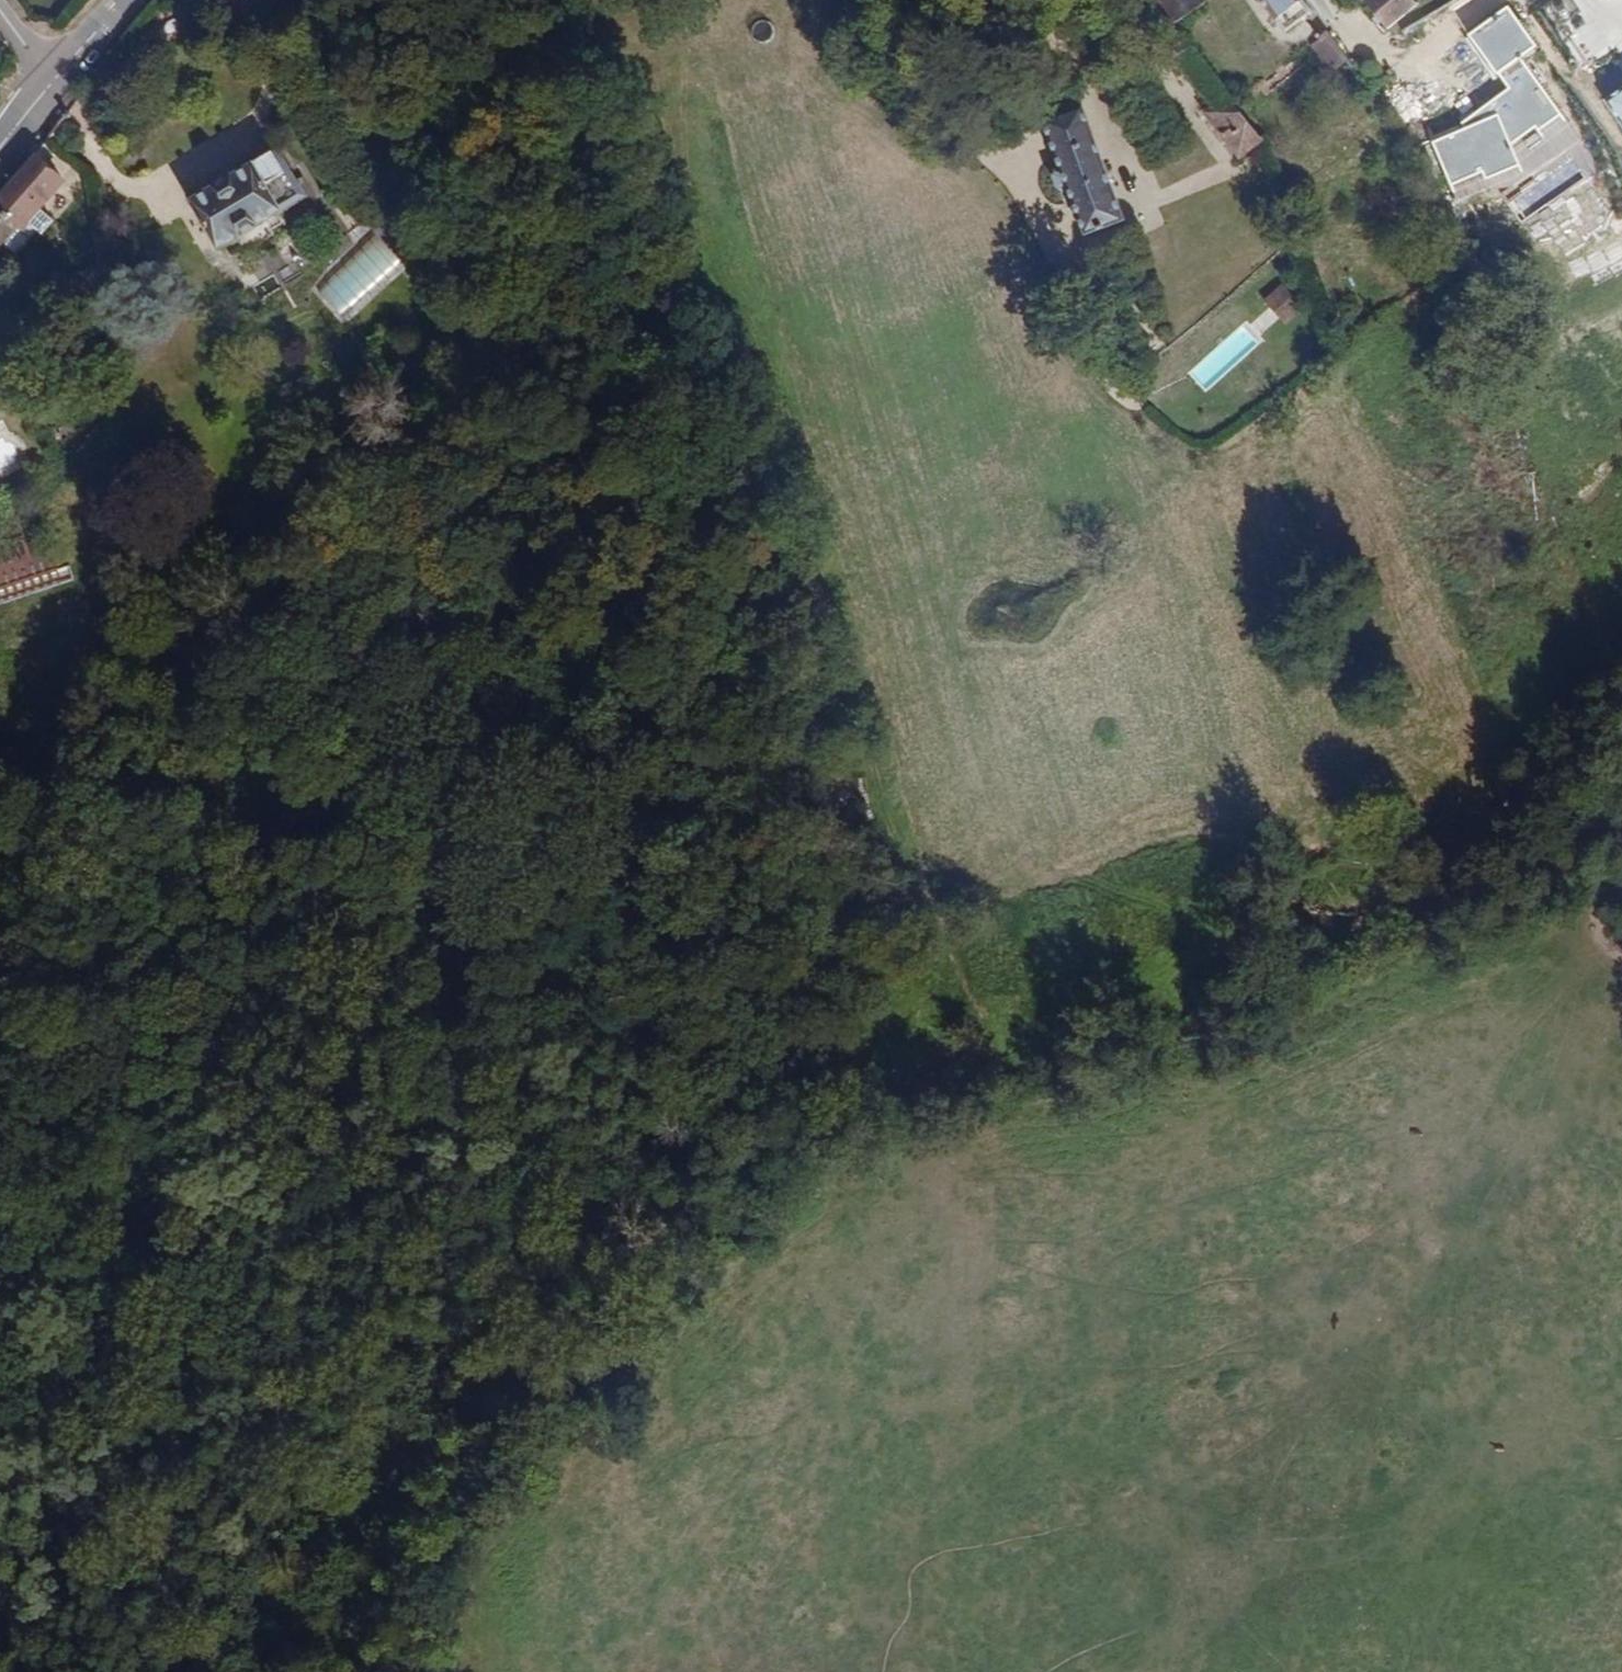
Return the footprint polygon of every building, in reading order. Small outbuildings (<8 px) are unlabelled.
[(207,14),(222,0),(193,0),(207,14)] [(1177,21),(1206,3),(1204,0),(1163,0),(1177,21)] [(1304,0),(1261,0),(1273,16),(1275,14),(1284,27),(1306,12),(1310,7),(1304,0)] [(1416,1),(1415,0),(1359,0),(1345,12),(1366,40),(1416,1)] [(1492,72),(1532,46),(1505,8),(1466,33),(1492,72)] [(1347,52),(1333,33),(1327,37),(1310,49),(1322,68),(1347,52)] [(1351,58),(1347,52),(1322,68),(1327,75),(1352,59),(1351,58)] [(1600,107),(1621,140),(1621,92),(1600,107)] [(1266,146),(1235,100),(1208,118),(1239,164),(1266,146)] [(1116,217),(1077,110),(1045,121),(1082,229),(1116,217)] [(286,214),(259,163),(197,198),(224,248),(286,214)] [(17,165),(0,185),(0,230),(3,233),(10,225),(42,185),(17,165)] [(377,237),(316,289),(340,316),(401,264),(377,237)] [(1205,391),(1257,343),(1241,326),(1189,373),(1205,391)] [(70,565),(42,570),(37,543),(0,551),(0,596),(73,581),(70,565)]
